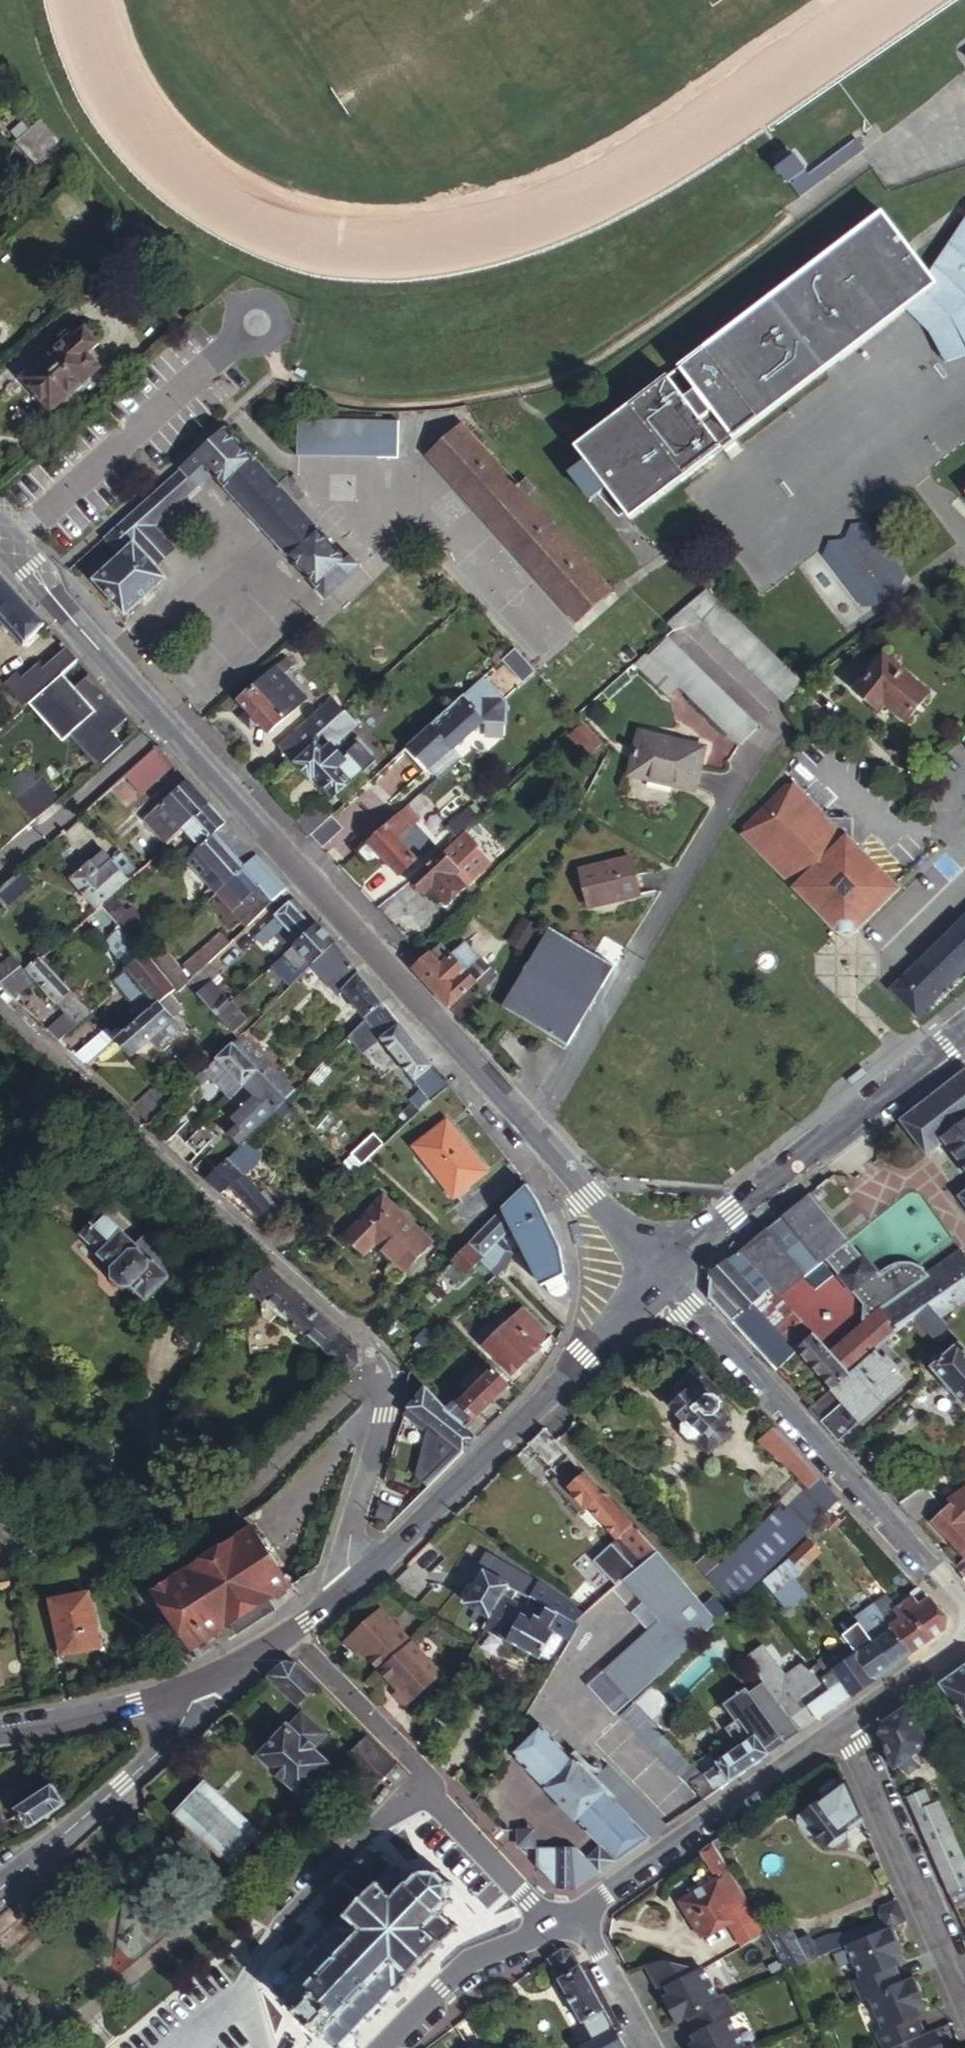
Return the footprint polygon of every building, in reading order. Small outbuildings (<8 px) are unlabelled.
[(41,166),(64,145),(40,119),(18,141),(41,166)] [(795,158),(780,169),(799,196),(861,150),(853,140),(808,172),(795,158)] [(635,519),(902,312),(939,284),(931,274),(885,213),(579,446),(611,488),(601,495),(604,498),(606,497),(619,505),(622,502),(635,519)] [(964,359),(964,225),(931,274),(939,284),(902,312),(928,338),(943,366),(964,359)] [(23,381),(52,413),(106,366),(94,352),(102,345),(84,326),(70,338),(64,332),(36,357),(42,364),(23,381)] [(383,460),(384,425),(304,424),(302,459),(383,460)] [(384,425),(383,460),(401,460),(403,425),(384,425)] [(169,481),(183,496),(212,469),(329,597),(364,566),(354,555),(349,560),(298,505),(308,494),(297,484),(301,480),(297,475),(293,479),(290,476),(280,486),(227,428),(169,481)] [(462,428),(428,458),(564,608),(598,578),(527,500),(522,494),(518,490),(462,428)] [(518,490),(522,494),(527,500),(539,490),(529,480),(518,490)] [(169,481),(143,504),(155,518),(131,540),(158,568),(177,551),(152,523),(183,496),(169,481)] [(155,518),(143,504),(106,538),(122,556),(95,581),(129,617),(168,580),(158,568),(131,540),(155,518)] [(803,576),(801,578),(842,633),(848,629),(853,627),(857,623),(864,616),(868,614),(879,609),(888,599),(894,596),(898,595),(902,593),(904,590),(908,582),(867,527),(864,528),(859,530),(855,531),(850,534),(848,536),(843,543),(841,545),(829,551),(822,560),(816,563),(812,565),(809,566),(807,568),(803,576)] [(45,622),(0,573),(0,609),(27,639),(45,622)] [(564,608),(579,624),(613,594),(598,578),(564,608)] [(674,634),(718,603),(704,590),(666,626),(674,634)] [(783,703),(800,685),(718,603),(702,620),(783,703)] [(670,641),(650,661),(653,664),(676,688),(738,751),(759,730),(670,641)] [(54,681),(78,659),(68,648),(43,670),(54,681)] [(545,679),(518,650),(508,659),(535,689),(545,679)] [(849,691),(876,711),(883,703),(889,708),(907,723),(929,693),(884,658),(879,662),(875,659),(849,691)] [(78,659),(54,681),(26,707),(0,730),(0,752),(2,750),(6,753),(46,717),(62,734),(109,692),(78,659)] [(290,659),(241,704),(252,716),(246,722),(253,730),(259,724),(270,735),(307,700),(287,679),(299,668),(290,659)] [(26,707),(54,681),(43,670),(38,664),(10,690),(26,707)] [(676,688),(653,664),(643,673),(667,697),(676,688)] [(486,679),(465,698),(486,722),(508,722),(508,703),(486,679)] [(465,698),(412,746),(432,768),(455,747),(456,749),(486,722),(465,698)] [(882,716),(889,708),(883,703),(876,711),(882,716)] [(347,713),(339,704),(331,712),(339,720),(347,713)] [(293,761),(326,732),(339,720),(331,712),(331,711),(285,751),(293,761)] [(339,720),(326,732),(328,735),(296,765),(314,785),(318,781),(343,808),(373,782),(338,744),(359,725),(347,713),(339,720)] [(587,756),(600,746),(584,726),(571,736),(587,756)] [(636,781),(696,797),(706,755),(646,741),(636,781)] [(175,766),(157,746),(121,778),(140,799),(175,766)] [(412,746),(405,753),(424,774),(432,768),(412,746)] [(455,747),(432,768),(442,779),(465,758),(456,749),(455,747)] [(169,840),(209,803),(187,779),(143,820),(165,844),(169,840)] [(846,925),(892,877),(844,831),(827,814),(791,779),(784,785),(782,783),(739,826),(837,923),(846,925)] [(39,794),(50,807),(65,794),(54,781),(39,794)] [(410,807),(422,820),(434,810),(422,797),(410,807)] [(209,803),(169,840),(188,861),(228,824),(209,803)] [(446,826),(457,838),(481,816),(470,804),(446,826)] [(410,807),(359,854),(369,866),(376,865),(382,859),(399,876),(433,846),(415,827),(422,820),(410,807)] [(845,813),(827,814),(844,831),(845,813)] [(188,861),(217,892),(256,856),(228,824),(188,861)] [(739,826),(733,832),(835,930),(853,931),(899,883),(892,877),(846,925),(837,923),(739,826)] [(448,856),(443,851),(411,879),(432,902),(436,898),(446,909),(476,881),(451,853),(448,856)] [(71,875),(100,905),(120,886),(132,875),(121,863),(113,855),(99,867),(89,858),(71,875)] [(121,863),(132,875),(142,866),(129,855),(121,863)] [(276,905),(289,893),(263,864),(256,856),(217,892),(237,914),(262,891),(276,905)] [(28,864),(0,890),(0,894),(14,909),(44,881),(28,864)] [(585,920),(636,907),(627,870),(576,883),(585,920)] [(237,914),(250,927),(252,926),(276,905),(262,891),(237,914)] [(265,924),(288,949),(316,923),(294,898),(265,924)] [(915,1014),(964,965),(964,915),(890,990),(915,1014)] [(317,961),(334,944),(316,923),(288,949),(286,951),(306,971),(317,961)] [(530,929),(520,924),(509,942),(520,948),(530,929)] [(190,979),(187,982),(186,983),(196,994),(208,982),(205,979),(239,949),(242,953),(261,936),(252,926),(250,927),(230,945),(190,979)] [(538,934),(530,929),(520,948),(527,952),(538,934)] [(437,931),(418,947),(427,956),(412,969),(459,1020),(478,1002),(468,991),(474,985),(490,1002),(499,987),(457,942),(445,954),(438,946),(445,940),(437,931)] [(612,969),(549,931),(502,1014),(567,1051),(612,969)] [(146,956),(127,934),(112,947),(133,971),(151,992),(137,1003),(135,1005),(146,1018),(172,995),(177,991),(146,956)] [(190,979),(230,945),(222,936),(183,970),(190,979)] [(506,948),(517,954),(520,948),(509,942),(506,948)] [(339,982),(354,966),(334,944),(317,961),(339,982)] [(177,991),(186,983),(187,982),(157,946),(146,956),(177,991)] [(517,954),(524,958),(527,952),(520,948),(517,954)] [(29,969),(14,952),(0,963),(0,974),(21,993),(37,979),(29,969)] [(42,957),(29,969),(37,979),(68,1016),(50,1032),(59,1041),(91,1014),(42,957)] [(151,992),(133,971),(119,983),(137,1003),(151,992)] [(367,1019),(384,1002),(363,976),(358,971),(342,986),(367,1019)] [(15,998),(21,993),(0,974),(0,983),(15,998)] [(217,1014),(230,1002),(208,982),(196,994),(217,1014)] [(146,1018),(120,1041),(135,1057),(153,1042),(163,1053),(187,1032),(177,1020),(187,1011),(172,995),(146,1018)] [(237,1034),(249,1020),(230,1002),(217,1014),(237,1034)] [(416,1084),(435,1065),(402,1024),(390,1009),(384,1002),(367,1019),(384,1040),(384,1043),(416,1084)] [(120,1041),(109,1029),(76,1057),(88,1068),(120,1041)] [(490,1050),(495,1056),(507,1038),(502,1033),(490,1050)] [(269,1059),(243,1034),(234,1043),(260,1069),(269,1059)] [(234,1043),(176,1100),(169,1107),(176,1113),(213,1077),(233,1096),(246,1083),(248,1080),(254,1075),(260,1069),(234,1043)] [(860,1046),(843,1059),(849,1066),(866,1053),(860,1046)] [(298,1088),(269,1059),(260,1069),(289,1097),(298,1088)] [(248,1080),(246,1083),(256,1093),(234,1115),(241,1122),(231,1131),(244,1144),(289,1097),(260,1069),(254,1075),(248,1080)] [(899,1120),(928,1157),(945,1144),(964,1169),(964,1070),(899,1120)] [(428,1088),(440,1098),(452,1087),(442,1075),(428,1088)] [(157,1081),(129,1107),(150,1126),(169,1107),(176,1100),(157,1081)] [(244,1144),(208,1180),(221,1193),(231,1185),(265,1222),(260,1228),(270,1238),(293,1216),(283,1205),(280,1208),(248,1173),(266,1155),(256,1145),(295,1106),(289,1097),(244,1144)] [(173,1133),(184,1144),(203,1125),(192,1115),(173,1133)] [(455,1195),(486,1171),(447,1124),(417,1148),(455,1195)] [(184,1144),(196,1155),(215,1136),(203,1125),(184,1144)] [(369,1166),(370,1165),(391,1145),(377,1132),(356,1153),(369,1166)] [(392,1158),(401,1151),(397,1145),(388,1152),(392,1158)] [(546,1281),(574,1269),(541,1200),(529,1185),(507,1206),(516,1224),(524,1239),(546,1281)] [(813,1191),(802,1200),(801,1208),(790,1217),(786,1212),(768,1227),(772,1232),(760,1242),(752,1240),(741,1249),(772,1283),(790,1267),(805,1268),(822,1254),(823,1241),(841,1224),(813,1191)] [(406,1269),(433,1240),(385,1195),(346,1234),(367,1253),(377,1242),(406,1269)] [(802,1200),(786,1212),(790,1217),(801,1208),(802,1200)] [(507,1206),(488,1223),(502,1238),(516,1224),(507,1206)] [(135,1287),(149,1301),(184,1262),(149,1230),(136,1244),(104,1214),(81,1237),(112,1266),(111,1275),(123,1289),(135,1287)] [(481,1258),(502,1238),(488,1223),(464,1247),(441,1269),(456,1283),(481,1258)] [(524,1239),(516,1224),(502,1238),(515,1250),(524,1239)] [(816,1332),(833,1351),(883,1307),(941,1266),(960,1253),(964,1259),(964,1256),(954,1244),(934,1261),(935,1263),(924,1272),(922,1270),(918,1267),(917,1266),(913,1265),(907,1263),(903,1262),(901,1262),(895,1263),(890,1265),(886,1267),(883,1269),(880,1265),(867,1275),(855,1262),(865,1253),(864,1252),(867,1250),(850,1235),(841,1224),(823,1241),(822,1254),(805,1268),(790,1267),(772,1283),(773,1284),(816,1332)] [(768,1227),(752,1240),(760,1242),(772,1232),(768,1227)] [(502,1238),(481,1258),(497,1275),(505,1267),(515,1251),(515,1250),(502,1238)] [(729,1320),(773,1284),(772,1283),(741,1249),(739,1247),(709,1272),(706,1294),(729,1320)] [(880,1265),(867,1250),(864,1252),(865,1253),(855,1262),(867,1275),(880,1265)] [(915,1314),(929,1301),(964,1276),(964,1259),(960,1253),(941,1266),(883,1307),(833,1351),(845,1365),(851,1371),(872,1352),(915,1314)] [(272,1276),(262,1267),(256,1274),(266,1283),(272,1276)] [(573,1292),(574,1269),(546,1281),(560,1295),(573,1292)] [(260,1292),(266,1283),(256,1274),(246,1287),(257,1297),(260,1292)] [(280,1283),(272,1276),(266,1283),(273,1289),(267,1297),(347,1372),(360,1359),(359,1350),(282,1280),(280,1283)] [(929,1301),(939,1313),(964,1290),(964,1276),(929,1301)] [(267,1297),(273,1289),(266,1283),(260,1292),(257,1297),(262,1302),(267,1297)] [(816,1332),(773,1284),(729,1320),(758,1351),(774,1369),(796,1349),(816,1332)] [(939,1313),(929,1301),(915,1314),(934,1337),(949,1325),(939,1313)] [(553,1333),(524,1305),(484,1345),(513,1373),(553,1333)] [(411,1337),(419,1345),(431,1334),(423,1325),(411,1337)] [(833,1351),(816,1332),(796,1349),(832,1388),(851,1371),(845,1365),(833,1351)] [(960,1337),(950,1346),(947,1343),(935,1354),(937,1357),(931,1363),(964,1402),(964,1344),(960,1337)] [(809,1408),(838,1439),(900,1384),(872,1352),(851,1371),(832,1388),(809,1408)] [(458,1395),(445,1407),(466,1426),(509,1384),(494,1368),(462,1399),(458,1395)] [(427,1390),(407,1369),(409,1373),(407,1386),(419,1398),(427,1390)] [(715,1385),(700,1369),(681,1386),(673,1385),(670,1397),(679,1398),(683,1402),(673,1411),(684,1423),(680,1434),(688,1443),(697,1441),(709,1454),(731,1435),(726,1428),(733,1422),(725,1413),(721,1415),(718,1411),(724,1405),(713,1393),(715,1385)] [(466,1426),(445,1407),(427,1390),(419,1398),(406,1412),(426,1429),(431,1423),(463,1450),(478,1435),(466,1426)] [(426,1429),(457,1456),(463,1450),(431,1423),(426,1429)] [(807,1495),(823,1481),(776,1429),(761,1443),(807,1495)] [(658,1552),(549,1431),(548,1430),(529,1449),(584,1514),(586,1512),(638,1571),(658,1552)] [(787,1514),(809,1538),(844,1504),(823,1481),(787,1514)] [(398,1511),(390,1503),(377,1516),(385,1524),(398,1511)] [(964,1558),(964,1557),(964,1507),(961,1511),(960,1510),(955,1515),(949,1509),(933,1524),(964,1558)] [(714,1582),(737,1607),(752,1592),(809,1538),(787,1514),(786,1513),(714,1582)] [(842,1519),(837,1524),(841,1530),(847,1525),(842,1519)] [(837,1524),(831,1530),(836,1534),(841,1530),(837,1524)] [(252,1530),(154,1592),(192,1653),(231,1628),(238,1637),(276,1613),(270,1603),(297,1585),(287,1570),(282,1574),(252,1530)] [(815,1543),(802,1555),(812,1565),(824,1554),(815,1543)] [(810,1602),(829,1586),(815,1569),(812,1565),(802,1555),(793,1564),(795,1565),(786,1573),(810,1602)] [(470,1611),(492,1624),(510,1592),(533,1606),(541,1591),(498,1566),(470,1611)] [(803,1608),(810,1602),(786,1573),(770,1588),(788,1610),(798,1602),(803,1608)] [(906,1600),(934,1642),(951,1630),(950,1621),(921,1589),(906,1600)] [(486,1634),(508,1648),(533,1606),(510,1592),(492,1624),(486,1634)] [(97,1650),(88,1594),(51,1601),(62,1657),(97,1650)] [(902,1594),(896,1598),(901,1604),(906,1600),(902,1594)] [(880,1606),(881,1608),(878,1611),(914,1656),(934,1642),(906,1600),(901,1604),(896,1598),(894,1595),(880,1606)] [(706,1606),(722,1622),(729,1615),(714,1598),(706,1606)] [(653,1687),(677,1664),(616,1599),(591,1623),(652,1689),(653,1687)] [(386,1605),(350,1637),(361,1649),(366,1645),(385,1667),(416,1640),(386,1605)] [(533,1606),(508,1648),(541,1667),(555,1641),(551,1639),(561,1622),(533,1606)] [(862,1628),(895,1670),(914,1656),(878,1611),(860,1625),(862,1628)] [(567,1647),(576,1632),(561,1622),(551,1639),(555,1641),(541,1667),(544,1668),(559,1643),(567,1647)] [(859,1659),(876,1683),(895,1670),(862,1628),(845,1642),(847,1645),(859,1659)] [(446,1674),(416,1640),(385,1667),(404,1688),(399,1692),(411,1705),(446,1674)] [(822,1667),(830,1679),(859,1659),(847,1645),(822,1667)] [(751,1662),(772,1691),(803,1734),(842,1707),(852,1700),(842,1686),(832,1693),(824,1683),(823,1684),(810,1666),(791,1678),(769,1650),(751,1662)] [(876,1683),(859,1659),(830,1679),(824,1683),(832,1693),(842,1686),(852,1700),(876,1683)] [(291,1661),(272,1677),(300,1706),(318,1688),(291,1661)] [(940,1688),(964,1719),(964,1671),(940,1688)] [(652,1689),(636,1705),(666,1736),(678,1724),(666,1712),(672,1707),(653,1687),(652,1689)] [(803,1734),(772,1691),(754,1704),(785,1747),(803,1734)] [(666,1736),(636,1705),(624,1716),(680,1775),(692,1764),(666,1736)] [(933,1748),(909,1709),(880,1729),(879,1737),(895,1774),(933,1748)] [(302,1791),(336,1760),(322,1745),(328,1739),(305,1713),(298,1719),(297,1717),(263,1748),(280,1767),(276,1771),(286,1782),(290,1778),(302,1791)] [(536,1849),(536,1867),(558,1891),(578,1891),(667,1829),(652,1813),(650,1815),(637,1824),(598,1783),(542,1727),(515,1755),(600,1843),(584,1857),(577,1849),(536,1849)] [(704,1776),(720,1792),(770,1757),(756,1737),(717,1763),(711,1756),(695,1767),(704,1776)] [(384,1783),(388,1779),(399,1767),(370,1738),(355,1753),(384,1783)] [(260,1825),(209,1767),(176,1797),(226,1854),(260,1825)] [(637,1824),(650,1815),(610,1771),(598,1783),(637,1824)] [(690,1786),(704,1803),(720,1792),(704,1776),(690,1786)] [(846,1832),(863,1818),(848,1784),(805,1816),(800,1824),(810,1838),(816,1835),(826,1848),(831,1844),(835,1849),(850,1837),(846,1832)] [(14,1811),(27,1830),(65,1804),(53,1785),(14,1811)] [(907,1801),(940,1876),(964,1866),(940,1806),(935,1807),(929,1791),(907,1801)] [(523,1849),(536,1849),(536,1826),(515,1826),(513,1838),(523,1849)] [(767,1940),(772,1936),(716,1845),(703,1854),(715,1873),(697,1885),(702,1894),(684,1906),(708,1942),(734,1925),(750,1949),(767,1940)] [(367,1863),(376,1854),(369,1849),(361,1857),(367,1863)] [(316,1915),(334,1931),(293,1974),(283,1974),(275,1981),(279,1991),(292,2004),(289,2008),(294,2013),(292,2016),(312,2037),(315,2034),(326,2044),(329,2041),(335,2047),(354,2047),(361,2041),(357,2038),(462,1931),(446,1917),(456,1906),(454,1884),(442,1872),(423,1871),(390,1864),(379,1851),(376,1854),(367,1863),(364,1866),(357,1859),(322,1895),(329,1902),(316,1915)] [(956,1912),(964,1908),(964,1867),(964,1866),(940,1876),(956,1912)] [(895,1928),(908,1922),(900,1903),(884,1911),(880,1919),(888,1932),(895,1928)] [(850,1951),(888,1932),(880,1919),(831,1945),(837,1957),(850,1951)] [(888,1932),(850,1951),(865,1981),(858,1985),(867,2002),(873,1999),(906,1984),(898,1967),(902,1965),(900,1958),(904,1957),(900,1948),(903,1947),(895,1928),(888,1932)] [(795,1978),(823,1964),(837,1957),(831,1945),(829,1940),(804,1953),(791,1929),(773,1939),(772,1936),(767,1940),(775,1955),(781,1952),(795,1978)] [(566,1950),(552,1960),(594,2043),(618,2031),(576,1953),(566,1950)] [(691,2018),(723,2002),(707,1972),(705,1973),(669,1960),(649,1965),(663,1993),(672,1989),(675,1994),(669,1996),(673,2005),(670,2006),(679,2024),(691,2018)] [(918,1979),(906,1984),(873,1999),(888,2031),(881,2034),(887,2047),(900,2047),(929,2035),(921,2017),(925,2016),(922,2009),(926,2008),(923,1999),(926,1998),(918,1979)] [(731,2020),(737,2017),(728,1999),(723,2002),(691,2018),(700,2035),(696,2037),(699,2043),(694,2046),(695,2047),(746,2047),(731,2020)] [(900,2047),(946,2047),(939,2031),(929,2035),(900,2047)] [(620,2036),(597,2047),(626,2047),(620,2036)]
